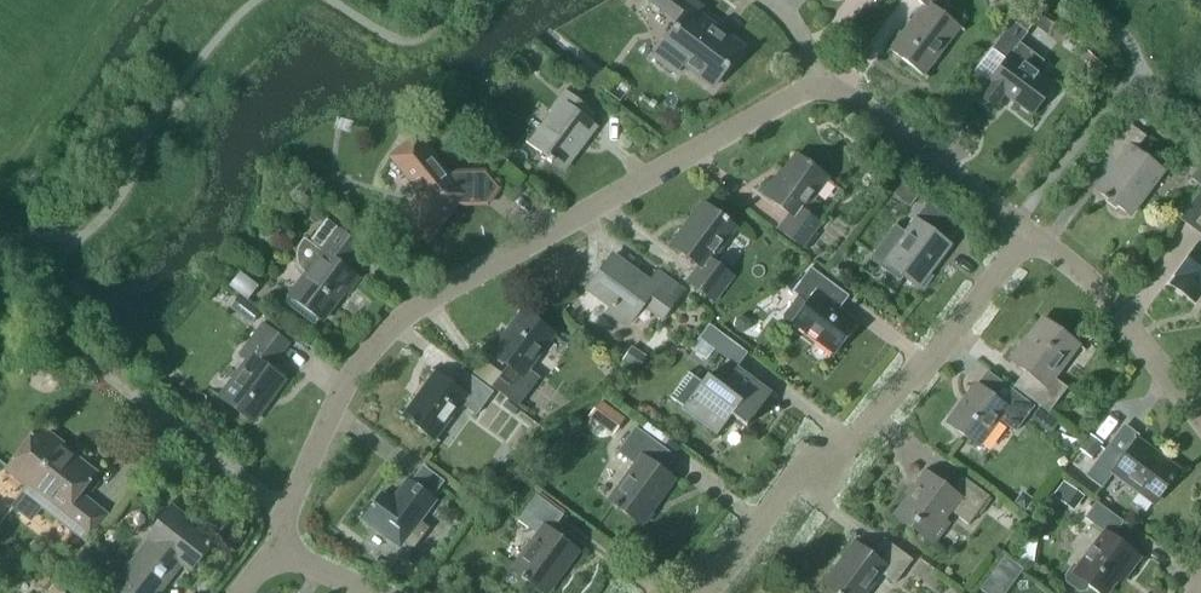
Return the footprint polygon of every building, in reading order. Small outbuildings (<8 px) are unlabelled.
[(679,23),(654,57),(676,73),(682,64),(712,87),(740,50),(713,29),(716,25),(699,13),(704,7),(694,0),(649,0),(679,23)] [(960,29),(964,32),(965,31),(936,8),(942,0),(919,0),(924,4),(886,54),(888,55),(891,51),(928,79),(929,78),(925,75),(960,29)] [(1007,59),(979,95),(995,107),(1004,94),(1032,114),(1054,85),(1036,71),(1044,61),(1020,43),(1028,32),(1037,20),(1022,9),(1013,21),(993,48),(1007,59)] [(598,127),(590,120),(596,113),(565,90),(526,142),(562,169),(586,138),(589,140),(598,127)] [(1134,117),(1145,125),(1152,118),(1140,109),(1134,117)] [(1127,121),(1104,152),(1118,163),(1097,190),(1130,215),(1164,170),(1136,149),(1146,136),(1127,121)] [(428,241),(464,195),(479,194),(483,189),(469,172),(446,173),(416,136),(392,156),(424,195),(403,222),(428,241)] [(804,210),(828,178),(796,154),(776,180),(774,179),(763,193),(789,212),(778,228),(802,246),(820,222),(804,210)] [(874,174),(888,184),(894,176),(880,165),(874,174)] [(1191,177),(1200,185),(1200,167),(1199,165),(1191,177)] [(894,195),(910,206),(918,195),(903,183),(894,195)] [(712,260),(736,227),(703,202),(671,244),(700,265),(688,281),(714,300),(733,276),(712,260)] [(895,224),(872,254),(902,276),(899,281),(900,281),(903,276),(918,288),(951,245),(916,219),(906,232),(895,224)] [(297,262),(299,266),(301,270),(306,274),(292,292),(326,318),(344,293),(348,295),(361,279),(348,270),(364,248),(326,220),(311,241),(304,237),(298,246),(296,250),(296,254),(296,257),(297,262)] [(1199,244),(1176,275),(1177,276),(1172,284),(1195,301),(1200,293),(1200,294),(1200,245),(1199,244)] [(627,326),(643,304),(663,319),(684,291),(657,271),(650,282),(613,255),(588,289),(611,306),(607,311),(627,326)] [(785,324),(791,324),(834,356),(859,322),(840,308),(849,296),(811,267),(792,292),(799,297),(796,301),(794,299),(781,316),(781,321),(785,324)] [(240,271),(228,285),(240,294),(248,300),(259,285),(240,271)] [(230,308),(251,323),(261,310),(248,300),(240,294),(230,308)] [(554,334),(522,310),(491,352),(509,365),(493,386),(518,405),(539,377),(528,369),(554,334)] [(738,330),(744,332),(749,329),(751,323),(749,317),(743,315),(737,318),(735,324),(738,330)] [(1067,387),(1053,377),(1078,344),(1043,318),(1012,360),(1025,370),(1014,386),(1049,412),(1067,387)] [(710,323),(698,337),(717,352),(728,337),(710,323)] [(240,354),(248,360),(220,397),(253,422),(285,379),(269,368),(288,343),(263,324),(240,354)] [(632,346),(623,359),(638,370),(648,356),(632,346)] [(746,426),(770,394),(736,367),(723,385),(707,375),(703,381),(689,371),(671,395),(685,405),(683,407),(718,433),(732,415),(746,426)] [(400,411),(399,412),(435,439),(461,403),(476,414),(493,391),(462,368),(451,383),(431,368),(430,370),(434,373),(404,414),(400,411)] [(1034,406),(1013,390),(1003,404),(976,384),(947,422),(978,445),(998,418),(1015,431),(1034,406)] [(600,399),(589,415),(613,433),(625,417),(600,399)] [(41,426),(7,471),(8,472),(11,468),(31,483),(24,493),(14,506),(32,520),(42,507),(87,543),(108,515),(80,492),(92,476),(59,450),(64,444),(41,426)] [(635,427),(617,451),(635,464),(608,500),(641,524),(675,479),(664,472),(676,456),(635,427)] [(1091,434),(1080,448),(1092,458),(1103,443),(1091,434)] [(1178,469),(1138,439),(1123,459),(1107,447),(1086,475),(1102,487),(1113,472),(1153,502),(1178,469)] [(948,523),(942,518),(949,509),(969,524),(990,496),(962,475),(951,490),(928,473),(896,516),(933,543),(948,523)] [(392,499),(382,491),(362,518),(387,537),(392,532),(414,548),(430,527),(421,520),(437,499),(408,478),(392,499)] [(1053,495),(1073,510),(1085,495),(1064,480),(1053,495)] [(1015,502),(1026,510),(1034,499),(1023,491),(1015,502)] [(551,530),(563,514),(537,495),(518,520),(536,533),(511,567),(543,591),(563,564),(567,567),(579,551),(551,530)] [(1090,584),(1102,592),(1107,592),(1123,570),(1127,573),(1139,557),(1112,537),(1124,522),(1097,501),(1085,517),(1104,531),(1079,566),(1074,562),(1065,574),(1066,582),(1079,591),(1086,590),(1090,584)] [(151,539),(110,591),(112,592),(158,592),(182,563),(191,570),(214,540),(171,506),(148,536),(151,539)] [(881,573),(895,583),(913,559),(884,538),(872,555),(855,542),(824,584),(837,592),(866,592),(881,573)] [(108,556),(91,543),(76,564),(93,576),(108,556)] [(1022,569),(1005,556),(981,588),(988,592),(1005,592),(1022,569)] [(81,569),(75,577),(96,592),(102,585),(81,569)]
